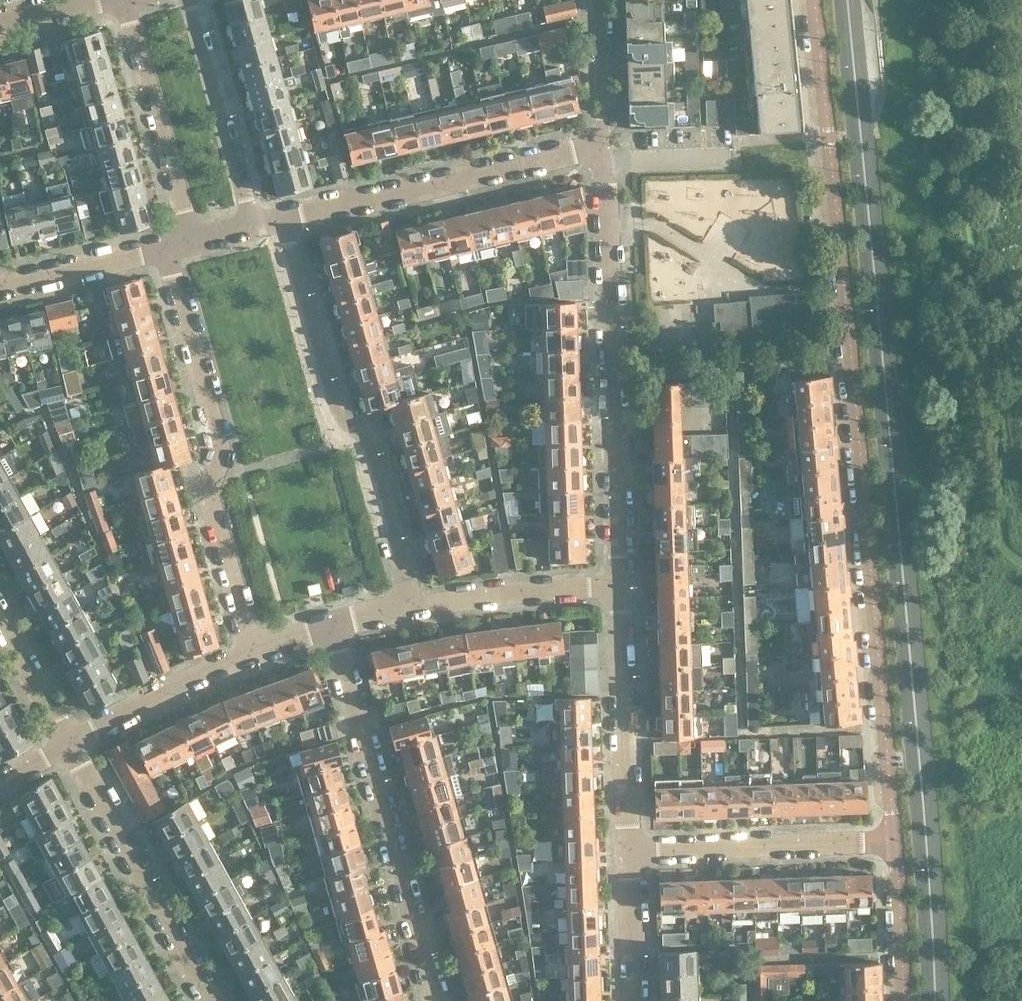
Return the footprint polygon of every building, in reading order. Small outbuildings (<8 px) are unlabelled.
[(223,0),(230,26),(265,16),(260,0),(235,0),(224,0),(223,0)] [(324,28),(337,25),(331,0),(307,0),(314,30),(317,42),(326,40),(324,28)] [(350,36),(347,23),(360,20),(355,0),(331,0),(337,25),(340,38),(350,36)] [(360,20),(382,15),(379,0),(355,0),(360,20)] [(382,15),(384,21),(406,16),(403,0),(379,0),(382,15)] [(406,16),(429,11),(430,16),(443,13),(442,6),(440,0),(403,0),(406,16)] [(554,4),(558,19),(576,15),(572,0),(570,0),(554,4)] [(624,1),(625,22),(662,20),(662,0),(640,0),(624,1)] [(701,8),(715,8),(715,0),(701,0),(701,8)] [(758,132),(803,128),(790,0),(745,0),(758,132)] [(554,4),(542,7),(546,22),(558,19),(554,4)] [(733,10),(721,12),(722,20),(734,19),(733,10)] [(528,11),(514,14),(517,28),(531,25),(528,11)] [(684,20),(696,19),(696,11),(683,11),(684,20)] [(508,30),(517,28),(514,14),(505,16),(508,30)] [(265,16),(230,26),(230,27),(229,30),(231,35),(233,36),(236,46),(270,36),(265,16)] [(508,30),(505,16),(492,19),(495,33),(508,30)] [(684,28),(697,28),(696,19),(684,20),(684,28)] [(662,20),(625,22),(626,42),(663,41),(662,20)] [(278,25),(280,34),(294,30),(291,22),(278,25)] [(479,23),(469,25),(472,40),(482,38),(479,23)] [(472,40),(469,25),(459,27),(463,42),(472,40)] [(563,28),(536,34),(539,49),(566,43),(563,28)] [(66,47),(70,62),(105,53),(99,32),(97,32),(97,29),(87,32),(87,35),(67,40),(68,46),(66,47)] [(535,35),(535,34),(513,39),(516,54),(539,49),(536,34),(535,35)] [(270,36),(236,46),(237,48),(235,50),(237,57),(239,57),(242,67),(276,58),(270,36)] [(513,40),(490,45),(493,56),(515,50),(513,40)] [(663,41),(626,42),(626,62),(671,61),(670,41),(663,41)] [(284,47),(286,55),(300,51),(297,43),(284,47)] [(415,55),(413,44),(402,46),(405,57),(415,55)] [(493,58),(493,56),(490,45),(478,48),(481,61),(493,58)] [(26,51),(32,73),(46,69),(40,47),(26,51)] [(368,53),(369,56),(371,67),(394,61),(391,49),(377,53),(377,51),(368,53)] [(685,60),(698,60),(697,51),(685,52),(685,60)] [(105,53),(70,62),(77,83),(111,74),(108,64),(109,62),(108,56),(105,55),(105,53)] [(345,61),(348,72),(371,67),(369,56),(345,61)] [(276,58),(242,67),(242,69),(241,72),(243,77),(245,78),(248,89),(282,80),(282,78),(276,58)] [(3,63),(0,64),(9,99),(32,94),(31,91),(33,91),(29,75),(27,75),(23,59),(13,61),(13,59),(3,61),(3,63)] [(426,72),(423,60),(401,65),(403,75),(403,78),(426,72)] [(686,69),(698,68),(698,60),(685,60),(686,69)] [(716,68),(738,68),(737,60),(716,61),(716,68)] [(671,61),(626,62),(627,83),(665,81),(672,81),(671,61)] [(332,63),(324,65),(327,77),(335,75),(332,63)] [(9,99),(0,64),(0,101),(9,99)] [(290,68),(292,74),(293,77),(307,73),(304,64),(290,68)] [(403,75),(401,65),(378,70),(380,78),(380,81),(403,75)] [(544,70),(547,82),(547,84),(548,84),(555,115),(565,113),(565,115),(576,113),(575,110),(578,110),(575,96),(579,95),(575,80),(571,81),(570,76),(561,78),(558,67),(544,70)] [(738,76),(738,68),(716,68),(716,77),(738,76)] [(325,89),(319,69),(310,72),(315,92),(325,89)] [(380,78),(378,70),(354,76),(356,84),(380,78)] [(42,71),(31,74),(36,94),(47,91),(42,71)] [(451,74),(458,105),(465,136),(488,131),(481,100),(467,103),(460,72),(451,74)] [(77,83),(76,83),(82,105),(117,95),(114,85),(115,83),(114,77),(111,76),(111,74),(77,83)] [(282,80),(248,89),(251,98),(249,100),(251,106),(253,107),(254,110),(288,100),(284,87),(295,85),(293,77),(292,74),(282,78),(282,80)] [(431,96),(432,99),(440,97),(436,79),(427,81),(430,91),(431,96)] [(333,101),(334,101),(343,98),(338,80),(329,83),(333,101)] [(665,81),(627,83),(628,103),(665,102),(665,81)] [(532,84),(523,86),(524,90),(531,120),(555,115),(548,84),(547,84),(533,87),(532,84)] [(478,90),(481,100),(488,131),(509,126),(502,95),(500,85),(478,90)] [(524,90),(502,95),(509,126),(531,120),(524,90)] [(686,92),(686,101),(699,100),(698,92),(686,92)] [(117,95),(82,105),(88,126),(123,116),(120,106),(122,104),(120,98),(117,97),(117,95)] [(322,113),(331,111),(328,99),(319,102),(322,113)] [(734,99),(704,100),(706,125),(735,124),(735,134),(749,134),(748,127),(748,117),(735,117),(734,99)] [(288,100),(254,110),(256,119),(255,121),(256,127),(259,128),(260,131),(294,121),(288,100)] [(686,101),(686,109),(699,109),(699,100),(686,101)] [(672,101),(665,102),(628,103),(629,123),(666,122),(666,127),(673,127),(672,101)] [(39,108),(41,116),(54,113),(51,105),(39,108)] [(458,105),(434,111),(442,141),(465,136),(458,105)] [(337,131),(331,111),(322,113),(328,134),(337,131)] [(434,111),(412,116),(419,146),(442,141),(434,111)] [(54,113),(41,116),(46,137),(60,133),(55,112),(54,113)] [(123,116),(88,126),(94,147),(129,137),(128,135),(129,133),(128,126),(125,125),(123,116)] [(412,116),(390,121),(397,152),(419,146),(412,116)] [(294,121),(260,131),(262,140),(261,142),(263,148),(265,149),(265,151),(300,142),(294,121)] [(390,121),(367,127),(374,157),(397,152),(390,121)] [(367,127),(349,131),(348,128),(344,129),(351,162),(374,157),(367,127)] [(337,131),(328,134),(325,135),(331,155),(342,152),(337,131)] [(60,133),(46,137),(48,145),(63,141),(60,133)] [(11,150),(21,148),(18,136),(8,138),(11,150)] [(129,137),(94,147),(100,167),(135,158),(134,156),(135,154),(134,147),(131,147),(129,137)] [(300,142),(265,151),(268,161),(266,163),(268,169),(271,170),(271,172),(305,163),(300,142)] [(50,151),(38,153),(39,162),(55,159),(54,158),(50,151)] [(331,155),(328,156),(317,159),(319,167),(330,164),(333,173),(334,173),(335,178),(349,174),(343,152),(342,152),(331,155)] [(22,156),(22,158),(24,167),(40,164),(39,162),(38,153),(22,156)] [(54,158),(60,165),(72,162),(69,153),(54,158)] [(135,158),(100,167),(106,189),(141,179),(140,177),(142,174),(140,169),(138,168),(135,158)] [(305,163),(271,172),(277,193),(279,193),(279,196),(290,193),(289,190),(310,184),(309,180),(310,179),(305,163)] [(82,182),(80,173),(70,176),(72,185),(82,182)] [(144,188),(141,179),(106,189),(99,191),(105,212),(112,210),(147,200),(146,197),(148,196),(146,189),(144,188)] [(66,182),(44,187),(47,197),(56,232),(57,231),(60,233),(66,231),(68,229),(77,227),(66,182)] [(554,193),(562,228),(563,234),(585,229),(581,213),(583,213),(579,199),(582,198),(580,188),(577,189),(577,188),(554,193)] [(1,196),(4,209),(12,242),(22,240),(25,241),(31,240),(33,237),(34,237),(25,202),(23,191),(1,196)] [(93,201),(91,193),(85,195),(75,197),(78,205),(93,201)] [(554,193),(532,198),(540,233),(562,228),(554,193)] [(34,200),(25,202),(34,237),(43,235),(46,236),(52,235),(54,232),(56,232),(47,197),(46,195),(33,198),(34,200)] [(532,198),(509,204),(517,238),(540,233),(532,198)] [(147,200),(112,210),(114,218),(115,218),(119,231),(141,225),(141,228),(152,225),(151,222),(153,222),(147,200)] [(509,204),(486,209),(494,243),(517,238),(509,204)] [(486,209),(463,214),(471,249),(474,260),(497,255),(494,243),(486,209)] [(463,214),(441,219),(449,254),(471,249),(463,214)] [(93,224),(90,215),(80,218),(82,227),(93,224)] [(387,219),(372,224),(378,246),(393,241),(387,219)] [(441,219),(418,225),(426,259),(449,254),(441,219)] [(418,225),(395,230),(403,265),(426,259),(418,225)] [(320,236),(320,239),(321,239),(319,240),(325,261),(359,252),(354,236),(352,230),(330,237),(330,234),(320,236)] [(524,265),(520,250),(512,252),(516,267),(524,265)] [(359,252),(325,261),(325,263),(324,265),(326,272),(328,273),(331,283),(365,273),(376,269),(374,261),(362,264),(359,252)] [(554,280),(554,282),(557,292),(558,296),(580,296),(580,280),(585,280),(585,258),(566,259),(567,268),(567,279),(554,280)] [(567,279),(567,268),(549,272),(551,279),(554,280),(567,279)] [(365,273),(331,283),(331,284),(330,287),(332,293),(334,294),(337,304),(371,294),(393,288),(390,278),(368,284),(365,273)] [(145,302),(139,278),(105,288),(107,293),(111,311),(145,302)] [(527,287),(530,298),(553,298),(550,283),(527,287)] [(504,286),(485,289),(487,301),(506,298),(504,286)] [(461,308),(483,302),(480,292),(459,298),(458,298),(461,308)] [(748,300),(713,303),(714,321),(711,321),(712,329),(715,329),(716,347),(798,340),(796,321),(807,320),(805,292),(794,293),(794,292),(748,296),(748,300)] [(371,294),(337,304),(337,306),(336,308),(338,315),(340,316),(343,325),(377,316),(371,294)] [(459,296),(436,302),(439,314),(461,308),(458,298),(459,298),(459,296)] [(397,310),(410,306),(408,297),(394,301),(397,310)] [(70,300),(57,304),(63,328),(76,326),(75,321),(73,311),(70,300)] [(148,311),(145,302),(111,311),(117,333),(152,324),(151,323),(153,322),(150,310),(148,311)] [(436,302),(416,308),(418,316),(422,319),(439,314),(436,302)] [(540,308),(539,308),(539,326),(574,325),(574,302),(539,303),(540,308)] [(63,328),(57,304),(45,306),(52,338),(54,338),(78,333),(76,326),(63,328)] [(86,307),(73,311),(75,321),(89,317),(86,307)] [(29,314),(21,316),(29,352),(50,347),(42,311),(39,312),(37,310),(30,311),(29,314)] [(488,329),(486,314),(470,316),(472,330),(485,329),(488,329)] [(0,321),(0,326),(7,357),(29,352),(21,316),(17,317),(15,315),(8,316),(7,319),(0,321)] [(377,316),(343,325),(344,327),(342,329),(344,336),(346,337),(349,346),(383,336),(377,316)] [(388,327),(390,334),(402,331),(400,323),(388,327)] [(152,324),(117,333),(124,356),(158,347),(155,336),(157,336),(154,325),(152,325),(152,324)] [(574,325),(539,326),(540,350),(575,349),(574,325)] [(488,351),(485,329),(472,330),(475,352),(488,351)] [(383,336),(349,346),(349,348),(348,350),(350,357),(352,358),(355,368),(389,358),(383,336)] [(394,348),(396,356),(408,353),(406,345),(394,348)] [(161,356),(158,347),(124,356),(113,359),(119,381),(130,378),(164,369),(164,366),(166,366),(163,355),(161,356)] [(65,348),(56,350),(61,372),(70,370),(65,348)] [(439,363),(464,356),(462,349),(437,355),(439,363)] [(575,349),(540,350),(541,373),(576,372),(575,349)] [(475,352),(479,376),(491,375),(488,351),(475,352)] [(389,358),(355,368),(355,369),(354,372),(355,378),(358,379),(361,389),(399,378),(399,377),(413,372),(411,364),(392,369),(389,358)] [(463,380),(471,379),(469,366),(461,367),(463,380)] [(81,392),(76,369),(61,373),(67,396),(81,392)] [(164,369),(130,378),(136,401),(171,392),(169,381),(170,381),(167,370),(165,371),(164,369)] [(745,386),(744,371),(734,371),(734,386),(745,386)] [(576,372),(541,373),(542,397),(577,396),(576,372)] [(496,399),(491,375),(479,376),(484,399),(486,399),(496,399)] [(776,399),(777,404),(827,400),(827,391),(829,391),(828,375),(792,379),(788,379),(789,394),(779,395),(779,399),(776,399)] [(399,378),(361,389),(364,398),(362,400),(364,407),(366,408),(367,410),(390,404),(395,402),(395,401),(400,399),(397,388),(402,388),(399,378)] [(714,406),(713,381),(702,382),(702,406),(714,406)] [(725,381),(724,381),(713,381),(714,406),(725,405),(725,390),(725,381)] [(678,382),(650,383),(651,420),(679,419),(679,406),(678,382)] [(691,406),(690,382),(678,382),(679,406),(691,406)] [(702,382),(690,382),(691,406),(702,406),(702,382)] [(469,405),(477,402),(474,384),(465,386),(469,405)] [(10,385),(2,389),(9,400),(16,397),(10,385)] [(41,404),(63,399),(59,385),(37,391),(41,404)] [(745,401),(745,386),(734,386),(735,401),(745,401)] [(37,389),(20,393),(29,408),(41,404),(37,391),(37,389)] [(395,402),(390,404),(393,413),(391,415),(393,421),(395,423),(396,425),(435,414),(429,391),(400,399),(395,401),(395,402)] [(136,401),(122,405),(128,427),(132,426),(177,414),(176,412),(178,411),(175,401),(173,401),(171,392),(136,401)] [(577,396),(542,397),(543,420),(578,419),(577,396)] [(16,397),(9,400),(15,412),(23,408),(16,397)] [(50,403),(55,423),(58,422),(71,419),(72,419),(71,418),(69,408),(66,398),(50,403)] [(496,399),(486,399),(488,410),(499,409),(499,399),(496,399)] [(827,400),(777,404),(777,415),(791,414),(792,426),(829,423),(827,400)] [(746,415),(745,401),(735,401),(736,416),(746,415)] [(77,406),(69,408),(71,418),(80,415),(77,406)] [(445,411),(435,414),(396,425),(398,434),(397,437),(398,442),(401,444),(402,446),(436,437),(445,434),(451,433),(445,411)] [(467,414),(468,423),(481,421),(478,412),(467,414)] [(18,430),(39,418),(37,414),(27,416),(14,423),(18,430)] [(177,414),(132,426),(138,449),(148,446),(183,437),(180,427),(182,426),(179,415),(177,416),(177,414)] [(747,430),(746,415),(736,416),(736,431),(747,430)] [(58,422),(64,445),(67,444),(76,442),(77,441),(71,419),(58,422)] [(579,443),(578,419),(543,420),(531,420),(532,444),(544,443),(579,443)] [(679,419),(651,420),(653,457),(652,457),(652,459),(681,459),(681,457),(680,434),(679,419)] [(829,423),(792,426),(794,448),(835,445),(833,433),(830,433),(829,423)] [(475,447),(485,444),(482,429),(471,432),(475,447)] [(737,445),(747,445),(747,430),(736,431),(737,445)] [(53,452),(44,432),(35,437),(44,457),(46,456),(53,452)] [(692,457),(692,433),(680,434),(681,457),(687,457),(692,457)] [(703,433),(692,433),(692,457),(704,457),(703,433)] [(715,457),(715,433),(703,433),(704,457),(714,457),(715,457)] [(727,457),(727,433),(715,433),(715,457),(727,457)] [(451,454),(445,434),(436,437),(402,446),(405,455),(403,457),(405,464),(407,465),(408,466),(441,457),(451,454)] [(183,437),(148,446),(138,449),(140,458),(151,455),(154,466),(160,465),(161,467),(166,465),(178,462),(189,459),(183,437)] [(493,438),(494,446),(508,445),(520,445),(520,437),(493,438)] [(67,444),(73,467),(76,466),(82,465),(76,442),(67,444)] [(579,444),(579,443),(544,443),(545,468),(580,466),(579,444)] [(485,444),(475,447),(479,458),(487,455),(485,444)] [(508,445),(494,446),(495,454),(508,453),(508,445)] [(748,461),(747,445),(737,445),(738,461),(748,461)] [(835,445),(794,448),(795,462),(786,462),(787,470),(796,470),(835,466),(834,456),(836,455),(835,445)] [(0,456),(0,482),(9,477),(19,470),(8,452),(0,456)] [(61,472),(53,452),(46,456),(54,476),(61,472)] [(441,457),(408,466),(411,476),(409,479),(411,485),(413,486),(414,487),(447,478),(441,457)] [(652,457),(651,457),(652,483),(684,482),(683,467),(688,467),(687,457),(681,457),(681,459),(652,459),(652,457)] [(748,474),(748,461),(738,461),(738,474),(748,474)] [(76,466),(81,485),(94,482),(90,463),(82,465),(76,466)] [(131,472),(138,496),(172,486),(172,485),(173,485),(170,474),(169,474),(166,465),(161,467),(160,465),(154,466),(131,472)] [(490,475),(489,466),(475,470),(477,479),(490,475)] [(545,468),(538,468),(538,490),(581,489),(580,466),(545,468)] [(836,487),(835,466),(796,470),(787,470),(787,483),(788,490),(798,490),(836,487)] [(512,468),(498,469),(500,482),(513,481),(512,468)] [(54,476),(50,479),(52,482),(62,485),(66,483),(61,472),(54,476)] [(749,487),(748,474),(738,474),(739,487),(749,487)] [(0,482),(0,507),(20,496),(9,477),(0,482)] [(447,478),(414,487),(416,497),(415,500),(417,506),(419,507),(420,509),(453,500),(447,478)] [(716,489),(728,488),(728,480),(716,481),(716,489)] [(684,482),(652,483),(653,506),(685,505),(684,492),(688,491),(688,481),(684,482)] [(172,486),(138,496),(144,519),(179,509),(178,508),(180,507),(177,497),(175,497),(172,486)] [(785,486),(774,487),(775,499),(789,503),(789,517),(800,516),(801,518),(841,513),(840,500),(838,500),(836,487),(798,490),(788,490),(788,494),(785,494),(785,486)] [(749,501),(749,487),(739,487),(739,502),(749,501)] [(493,496),(490,488),(477,492),(479,500),(493,496)] [(581,489),(538,490),(539,513),(546,514),(582,512),(581,489)] [(95,490),(84,494),(92,513),(102,510),(95,490)] [(516,491),(502,491),(503,499),(516,499),(516,491)] [(75,504),(70,493),(60,498),(65,509),(75,504)] [(0,507),(0,532),(30,515),(20,496),(0,507)] [(453,500),(420,509),(423,519),(421,522),(423,527),(425,529),(426,530),(459,521),(453,500)] [(750,514),(749,501),(739,502),(740,514),(750,514)] [(694,527),(693,505),(685,505),(653,506),(654,529),(689,527),(694,527)] [(179,509),(144,519),(150,541),(185,531),(182,522),(184,522),(181,511),(179,511),(179,509)] [(109,529),(102,510),(92,513),(99,531),(109,529)] [(582,512),(546,514),(547,537),(583,536),(582,512)] [(841,513),(801,518),(803,539),(841,536),(840,525),(842,525),(841,513)] [(488,521),(485,514),(469,518),(471,526),(488,521)] [(750,526),(750,514),(740,514),(740,527),(750,526)] [(0,532),(0,538),(2,541),(1,544),(3,549),(6,549),(8,552),(40,534),(30,515),(0,532)] [(520,515),(506,515),(508,523),(520,523),(520,515)] [(469,518),(459,521),(426,530),(429,540),(427,542),(429,548),(432,550),(432,552),(465,543),(475,540),(471,526),(469,518)] [(717,527),(729,526),(729,518),(717,519),(717,527)] [(61,523),(49,529),(54,536),(65,530),(61,523)] [(717,535),(729,534),(729,526),(717,527),(717,535)] [(753,540),(752,526),(750,526),(740,527),(741,541),(753,540)] [(753,540),(753,555),(761,555),(760,526),(752,526),(753,540)] [(694,527),(689,527),(654,529),(655,552),(686,551),(697,550),(697,527),(694,527)] [(110,529),(100,532),(107,552),(118,549),(110,529)] [(185,531),(150,541),(156,563),(191,553),(192,552),(189,542),(187,542),(185,531)] [(487,535),(492,557),(493,557),(496,571),(507,569),(505,557),(501,531),(487,535)] [(40,534),(8,552),(12,560),(11,563),(14,568),(17,569),(19,571),(51,553),(40,534)] [(583,536),(547,537),(548,553),(549,553),(550,559),(556,559),(556,562),(566,562),(566,558),(584,558),(583,536)] [(843,558),(841,536),(803,539),(804,552),(794,553),(795,562),(805,561),(843,558)] [(522,537),(510,537),(513,555),(515,568),(528,566),(525,553),(522,537)] [(753,555),(753,540),(741,541),(741,555),(753,555)] [(465,543),(432,552),(438,576),(459,570),(460,573),(470,571),(469,567),(472,566),(470,560),(465,543)] [(81,562),(95,554),(92,547),(77,555),(81,562)] [(120,549),(108,553),(113,565),(123,562),(120,549)] [(686,551),(655,552),(656,575),(687,574),(691,574),(704,573),(704,564),(686,564),(686,551)] [(51,553),(19,571),(19,572),(18,575),(21,581),(24,581),(29,591),(62,573),(51,553)] [(191,553),(156,563),(163,585),(197,576),(194,567),(196,566),(193,556),(192,556),(191,553)] [(754,570),(753,555),(741,555),(742,570),(754,570)] [(843,558),(805,561),(795,562),(797,587),(807,586),(848,582),(847,569),(844,570),(843,558)] [(99,564),(85,572),(91,582),(94,580),(104,574),(100,566),(99,564)] [(719,573),(731,573),(730,565),(718,565),(719,573)] [(754,584),(754,570),(742,570),(742,584),(754,584)] [(62,573),(29,591),(28,594),(31,600),(34,600),(40,610),(73,592),(62,573)] [(719,581),(731,581),(731,573),(719,573),(719,581)] [(687,574),(656,575),(657,598),(687,597),(687,584),(691,584),(691,574),(687,574)] [(197,576),(163,585),(169,608),(203,598),(205,597),(202,586),(200,587),(197,576)] [(125,596),(138,593),(135,581),(121,585),(125,596)] [(848,582),(807,586),(808,599),(809,607),(847,604),(846,594),(849,593),(848,582)] [(103,601),(113,595),(108,585),(97,591),(103,601)] [(73,592),(40,610),(40,611),(40,614),(42,619),(45,620),(50,630),(83,612),(73,592)] [(113,595),(103,601),(114,620),(121,616),(113,595)] [(742,596),(743,609),(755,609),(755,596),(742,596)] [(687,597),(657,598),(658,621),(692,620),(692,612),(688,612),(687,597)] [(203,598),(169,608),(175,630),(209,620),(207,612),(209,611),(206,601),(204,601),(203,598)] [(847,604),(809,607),(810,620),(799,621),(800,631),(811,631),(849,627),(847,604)] [(743,609),(743,622),(755,622),(755,609),(743,609)] [(720,619),(732,619),(732,611),(720,611),(720,619)] [(51,630),(50,633),(53,638),(55,639),(61,649),(94,631),(93,629),(98,626),(95,618),(89,621),(83,612),(50,630),(51,630)] [(720,627),(732,627),(732,619),(720,619),(720,627)] [(209,620),(175,630),(182,654),(183,654),(185,658),(200,654),(199,650),(216,645),(209,620)] [(570,649),(570,642),(570,630),(559,632),(558,620),(533,623),(537,655),(538,666),(548,665),(547,653),(557,652),(557,650),(570,649)] [(692,620),(658,621),(658,644),(689,643),(689,629),(692,629),(692,620)] [(743,622),(744,635),(756,635),(755,622),(743,622)] [(533,623),(510,626),(515,661),(525,659),(525,656),(537,655),(533,623)] [(488,629),(487,629),(491,660),(492,663),(501,662),(501,665),(515,664),(515,661),(510,626),(488,629)] [(130,636),(126,627),(114,634),(118,642),(130,636)] [(849,627),(811,631),(800,631),(803,655),(813,654),(813,655),(854,651),(853,638),(850,638),(849,627)] [(154,628),(140,633),(139,633),(153,668),(155,667),(156,672),(167,668),(165,663),(167,662),(154,628)] [(463,632),(462,632),(469,669),(492,665),(491,663),(487,629),(463,632)] [(594,642),(593,629),(570,630),(570,642),(594,642)] [(94,631),(61,649),(61,650),(61,652),(63,658),(66,658),(71,666),(83,659),(85,662),(101,653),(104,651),(104,650),(94,631)] [(462,632),(439,637),(446,671),(446,673),(469,669),(462,632)] [(744,635),(744,648),(756,648),(756,635),(744,635)] [(123,650),(134,644),(130,636),(118,642),(123,650)] [(439,637),(415,641),(422,673),(437,670),(438,673),(446,671),(439,637)] [(415,641),(394,646),(402,686),(417,684),(415,677),(422,676),(422,673),(415,641)] [(594,642),(570,642),(570,649),(570,655),(594,654),(594,642)] [(689,643),(658,644),(659,668),(701,666),(700,643),(689,643)] [(371,654),(367,655),(369,664),(373,664),(376,680),(390,677),(391,679),(391,681),(400,679),(394,646),(370,650),(371,654)] [(744,648),(745,661),(757,661),(756,648),(744,648)] [(854,651),(813,655),(815,677),(854,673),(853,662),(855,662),(854,651)] [(83,659),(71,666),(67,668),(72,678),(71,681),(74,686),(77,686),(79,689),(111,671),(104,659),(105,659),(101,653),(85,662),(83,659)] [(594,654),(570,655),(571,667),(594,666),(594,654)] [(126,662),(133,679),(134,679),(136,684),(147,678),(145,673),(147,672),(139,655),(126,662)] [(722,666),(734,665),(733,657),(721,658),(722,666)] [(745,661),(745,674),(757,674),(757,661),(745,661)] [(734,673),(734,665),(722,666),(722,674),(734,673)] [(594,666),(571,667),(571,680),(595,679),(594,666)] [(701,666),(659,668),(660,691),(691,690),(702,689),(701,666)] [(310,669),(287,677),(300,715),(324,706),(322,702),(315,682),(318,681),(314,671),(311,672),(310,669)] [(111,671),(79,689),(79,690),(77,691),(86,707),(88,706),(89,708),(125,690),(122,686),(123,686),(120,680),(117,681),(111,671)] [(815,677),(816,689),(817,700),(856,696),(854,673),(815,677)] [(745,674),(745,687),(758,687),(757,674),(745,674)] [(287,677),(266,685),(277,718),(285,715),(287,720),(300,715),(287,677)] [(595,679),(571,680),(571,693),(595,692),(595,679)] [(517,682),(519,694),(527,693),(525,681),(517,682)] [(543,694),(551,694),(549,681),(541,682),(543,694)] [(494,683),(496,695),(504,694),(502,682),(494,683)] [(265,685),(243,693),(255,726),(277,718),(265,685)] [(459,687),(449,689),(452,701),(462,701),(475,697),(473,690),(461,692),(459,687)] [(484,687),(473,690),(475,697),(486,695),(484,687)] [(745,687),(746,700),(758,700),(758,687),(745,687)] [(441,704),(452,701),(449,689),(438,692),(441,704)] [(856,696),(817,700),(816,689),(806,690),(808,709),(818,709),(819,718),(820,724),(860,720),(859,704),(857,705),(856,696)] [(691,690),(660,691),(661,714),(691,713),(695,713),(695,702),(691,702),(691,690)] [(243,693),(221,701),(233,734),(255,726),(243,693)] [(416,697),(406,700),(406,702),(409,711),(419,709),(416,697)] [(589,697),(554,698),(555,722),(590,720),(589,697)] [(496,725),(501,724),(506,724),(505,698),(492,698),(496,725)] [(406,700),(382,706),(386,717),(409,711),(406,702),(406,700)] [(746,700),(746,714),(758,713),(758,700),(746,700)] [(221,701),(197,713),(212,745),(233,734),(221,701)] [(19,723),(17,721),(18,718),(16,713),(13,713),(8,703),(3,705),(3,704),(0,706),(0,733),(19,723)] [(723,713),(735,712),(735,704),(723,705),(723,713)] [(723,734),(736,734),(736,712),(735,712),(723,713),(723,734)] [(197,713),(177,723),(192,754),(200,771),(206,782),(207,785),(211,783),(209,780),(213,778),(208,768),(212,766),(205,753),(202,754),(200,750),(212,745),(197,713)] [(475,715),(477,724),(489,721),(487,713),(475,715)] [(691,713),(661,714),(662,736),(702,735),(701,713),(695,713),(691,713)] [(746,714),(747,727),(759,726),(758,713),(746,714)] [(418,717),(389,725),(394,746),(398,745),(399,746),(435,736),(434,734),(431,735),(424,714),(418,716),(418,717)] [(328,721),(307,727),(311,741),(336,735),(339,734),(335,723),(335,720),(328,721)] [(555,722),(548,722),(549,745),(559,745),(590,743),(590,720),(555,722)] [(19,723),(0,733),(0,760),(30,743),(29,741),(31,740),(22,724),(20,725),(19,723)] [(192,754),(177,723),(156,733),(171,765),(192,754)] [(311,741),(307,727),(298,730),(303,744),(311,741)] [(435,736),(399,746),(401,753),(399,756),(401,763),(404,764),(404,766),(440,756),(444,755),(440,742),(454,738),(452,731),(438,735),(435,736)] [(136,744),(143,760),(149,774),(153,772),(154,773),(171,765),(156,733),(135,743),(136,744)] [(839,739),(838,740),(839,747),(857,746),(862,745),(861,733),(839,734),(839,739)] [(824,747),(823,735),(815,735),(815,747),(824,747)] [(126,739),(106,751),(114,765),(134,754),(138,762),(143,760),(136,744),(130,747),(126,739)] [(778,751),(777,739),(769,739),(770,751),(778,751)] [(801,751),(800,739),(792,739),(793,751),(801,751)] [(266,754),(274,751),(270,740),(262,743),(266,754)] [(677,740),(652,741),(653,754),(677,753),(677,740)] [(692,752),(692,740),(677,740),(677,753),(692,752)] [(723,752),(723,740),(715,740),(715,752),(723,752)] [(746,752),(746,740),(738,740),(738,752),(746,752)] [(329,741),(287,752),(293,775),(340,762),(335,741),(330,743),(329,741)] [(590,743),(559,745),(559,760),(541,761),(541,769),(591,767),(590,743)] [(513,745),(499,746),(500,763),(501,771),(515,770),(515,762),(514,762),(513,745)] [(239,750),(243,761),(250,758),(246,747),(239,750)] [(450,753),(444,755),(440,756),(404,766),(406,773),(405,776),(407,784),(410,785),(410,787),(446,777),(449,776),(456,774),(450,753)] [(134,754),(114,765),(120,776),(140,765),(138,762),(134,754)] [(496,763),(495,754),(483,757),(485,766),(496,763)] [(219,760),(225,771),(234,767),(229,756),(219,760)] [(340,762),(297,774),(302,794),(342,783),(344,780),(342,773),(339,772),(337,764),(341,763),(340,762)] [(497,771),(496,763),(485,766),(486,774),(497,771)] [(140,765),(120,776),(126,787),(146,776),(140,765)] [(248,766),(233,775),(240,789),(256,782),(248,766)] [(591,767),(541,769),(541,778),(560,778),(560,790),(592,788),(591,767)] [(840,776),(840,780),(841,810),(866,809),(865,779),(863,767),(848,768),(849,775),(840,776)] [(515,770),(501,771),(505,793),(516,792),(515,770)] [(817,774),(817,780),(818,811),(841,810),(840,780),(839,773),(817,774)] [(449,776),(446,777),(410,787),(412,794),(411,797),(413,804),(415,805),(416,806),(461,793),(456,774),(449,776)] [(770,774),(747,775),(748,814),(772,813),(771,778),(770,774)] [(801,777),(794,777),(794,781),(795,812),(818,811),(817,780),(816,781),(816,774),(801,774),(801,777)] [(199,789),(207,785),(201,775),(194,778),(199,789)] [(747,775),(724,776),(725,814),(748,814),(747,775)] [(152,787),(146,776),(126,787),(132,798),(152,787)] [(700,777),(677,778),(678,816),(701,815),(700,785),(700,777)] [(50,780),(49,778),(10,800),(15,809),(21,806),(27,816),(60,798),(59,796),(61,795),(52,779),(50,780)] [(678,816),(677,778),(654,779),(656,817),(678,816)] [(782,778),(771,778),(772,813),(795,812),(794,781),(782,782),(782,778)] [(226,779),(213,786),(220,797),(234,789),(230,782),(226,779)] [(715,784),(700,785),(701,815),(725,814),(724,780),(715,780),(715,784)] [(342,783),(302,794),(308,814),(348,803),(347,803),(349,800),(347,793),(344,792),(342,784),(342,783)] [(486,787),(482,788),(485,809),(491,807),(502,804),(499,783),(486,787)] [(251,785),(239,790),(248,808),(259,805),(253,784),(251,785)] [(158,798),(152,787),(132,798),(138,809),(158,798)] [(592,788),(560,790),(561,804),(558,804),(559,813),(593,812),(592,788)] [(455,795),(416,806),(418,814),(416,817),(418,824),(421,826),(421,827),(461,816),(455,795)] [(60,798),(27,816),(36,833),(37,833),(52,825),(54,827),(67,820),(71,818),(66,808),(67,806),(64,800),(61,799),(60,798)] [(164,808),(158,798),(138,809),(144,820),(164,808)] [(164,836),(165,838),(198,820),(187,801),(154,819),(159,828),(158,830),(162,836),(164,836)] [(240,802),(232,806),(239,822),(247,819),(240,802)] [(348,803),(308,814),(314,835),(353,824),(353,823),(355,821),(353,813),(350,812),(348,803)] [(265,804),(262,805),(248,809),(256,828),(273,823),(265,804)] [(509,807),(510,816),(523,815),(523,807),(509,807)] [(593,812),(559,813),(559,823),(562,823),(562,836),(594,834),(593,812)] [(523,824),(523,815),(510,816),(511,825),(523,824)] [(460,816),(421,827),(424,835),(422,838),(424,844),(427,846),(427,847),(433,845),(465,836),(466,836),(460,816)] [(491,828),(504,825),(503,818),(489,820),(491,828)] [(78,834),(75,828),(71,828),(67,820),(54,827),(52,825),(37,833),(36,833),(34,835),(34,836),(25,841),(36,861),(44,856),(77,838),(76,837),(78,834)] [(198,820),(165,838),(170,847),(169,849),(172,855),(174,855),(176,858),(209,840),(198,820)] [(273,823),(259,827),(264,847),(278,844),(276,833),(273,823)] [(353,824),(314,835),(319,855),(320,855),(359,844),(358,843),(361,841),(358,834),(356,833),(353,824)] [(224,843),(235,836),(231,829),(219,834),(224,843)] [(9,850),(0,834),(0,855),(9,850)] [(562,836),(550,836),(551,860),(595,858),(594,836),(594,834),(562,836)] [(465,836),(433,845),(435,853),(434,856),(435,863),(438,865),(439,866),(474,856),(468,835),(465,836)] [(507,835),(496,837),(499,848),(509,846),(507,835)] [(77,838),(44,856),(54,875),(87,857),(87,856),(88,853),(85,847),(82,847),(77,838)] [(209,840),(176,858),(180,866),(179,869),(183,874),(185,875),(187,877),(219,859),(209,840)] [(285,858),(281,844),(268,848),(274,867),(283,865),(285,864),(284,859),(285,858)] [(359,844),(320,855),(325,873),(325,875),(323,875),(323,876),(364,865),(364,864),(366,862),(364,854),(361,853),(359,844)] [(509,846),(499,848),(500,856),(510,854),(509,846)] [(233,862),(244,856),(240,849),(229,854),(233,862)] [(515,853),(516,861),(529,861),(529,852),(515,853)] [(474,856),(439,866),(441,873),(439,875),(441,883),(444,884),(446,890),(461,886),(460,882),(480,876),(474,856)] [(87,857),(54,875),(65,895),(98,876),(97,875),(99,873),(95,867),(92,866),(87,857)] [(595,858),(560,859),(560,869),(563,869),(564,882),(596,881),(595,858)] [(4,865),(10,875),(20,869),(14,859),(4,865)] [(219,859),(187,877),(191,886),(190,888),(193,894),(196,894),(197,897),(229,879),(230,879),(219,859)] [(265,859),(254,865),(259,875),(270,869),(265,859)] [(529,861),(516,861),(518,870),(528,870),(528,869),(530,869),(529,861)] [(283,865),(274,867),(283,887),(292,885),(283,865)] [(364,865),(323,876),(329,897),(365,887),(365,885),(367,883),(365,876),(362,875),(359,867),(365,865),(364,865)] [(30,887),(20,869),(10,875),(20,892),(30,887)] [(230,879),(229,879),(197,897),(202,905),(201,907),(204,913),(207,914),(208,916),(240,898),(240,897),(248,893),(238,874),(230,879)] [(846,908),(845,874),(822,875),(823,913),(846,912),(846,908)] [(871,904),(870,874),(845,874),(846,908),(857,908),(857,904),(871,904)] [(823,913),(822,875),(799,876),(800,911),(800,914),(823,913)] [(58,899),(54,901),(58,908),(62,906),(69,902),(75,914),(108,896),(108,894),(109,892),(106,886),(103,886),(98,876),(65,895),(58,899)] [(461,886),(446,890),(446,892),(445,894),(447,901),(449,903),(451,910),(446,912),(484,901),(486,901),(480,876),(460,882),(461,886)] [(799,876),(776,877),(777,912),(800,911),(799,876)] [(776,877),(752,878),(754,917),(777,916),(776,877)] [(729,878),(706,879),(707,910),(721,910),(721,920),(730,920),(729,878)] [(752,878),(729,878),(730,918),(754,917),(752,878)] [(706,879),(683,880),(684,914),(685,914),(685,911),(698,911),(698,913),(707,913),(707,910),(706,879)] [(504,896),(515,893),(513,880),(501,883),(504,896)] [(683,880),(660,881),(661,911),(675,910),(675,914),(684,914),(683,880)] [(596,881),(564,882),(564,897),(561,898),(561,906),(597,904),(596,881)] [(267,896),(278,889),(274,882),(263,887),(267,896)] [(528,884),(525,884),(520,884),(524,907),(538,907),(538,898),(533,898),(532,884),(529,884),(528,884)] [(365,887),(329,897),(336,921),(352,917),(351,913),(371,907),(370,905),(372,903),(370,895),(368,894),(365,887)] [(10,908),(18,903),(12,892),(4,897),(10,908)] [(24,901),(31,913),(40,908),(33,896),(24,901)] [(108,896),(75,914),(86,933),(119,915),(118,913),(119,911),(117,906),(114,905),(108,896)] [(301,896),(288,899),(292,907),(305,903),(301,896)] [(240,898),(208,916),(212,924),(211,927),(214,932),(217,933),(218,935),(251,917),(240,897),(240,898)] [(284,899),(270,907),(275,917),(288,909),(284,899)] [(484,901),(446,912),(446,913),(444,916),(446,923),(449,924),(451,932),(490,922),(485,902),(484,902),(484,901)] [(29,923),(18,903),(9,909),(20,928),(29,923)] [(305,903),(292,907),(296,917),(308,912),(305,903)] [(597,904),(561,906),(562,916),(565,916),(566,929),(598,928),(597,904)] [(517,905),(499,909),(500,913),(502,919),(508,917),(519,914),(517,905)] [(371,907),(351,913),(352,917),(336,921),(341,942),(383,931),(383,930),(377,931),(375,923),(377,921),(375,914),(372,913),(371,907)] [(538,907),(524,907),(525,918),(527,928),(539,928),(539,916),(538,907)] [(35,920),(42,932),(50,928),(44,915),(35,920)] [(119,915),(86,933),(97,953),(130,935),(129,933),(130,930),(127,925),(124,924),(119,915)] [(251,917),(218,935),(223,943),(222,947),(225,952),(228,953),(229,955),(262,936),(251,917)] [(490,922),(451,932),(451,933),(450,936),(452,943),(454,944),(457,953),(496,942),(490,922)] [(42,932),(52,952),(60,947),(65,945),(54,926),(50,928),(42,932)] [(277,940),(288,934),(283,926),(272,931),(277,940)] [(510,939),(523,935),(521,926),(507,931),(510,939)] [(598,928),(566,929),(566,944),(564,944),(564,952),(598,951),(598,928)] [(383,931),(344,941),(345,942),(344,942),(349,962),(389,951),(386,941),(388,939),(386,932),(384,932),(383,931)] [(700,932),(700,944),(708,943),(708,931),(700,932)] [(662,932),(662,933),(663,944),(686,943),(686,938),(685,938),(685,932),(668,932),(662,932)] [(723,945),(731,944),(731,932),(723,933),(723,945)] [(746,944),(754,944),(754,941),(754,936),(754,932),(746,932),(746,944)] [(824,933),(824,951),(836,951),(835,933),(824,933)] [(33,947),(41,943),(36,934),(28,938),(33,947)] [(130,935),(97,953),(107,972),(141,954),(140,952),(141,950),(138,945),(135,944),(130,935)] [(778,935),(754,936),(754,941),(754,944),(755,954),(769,954),(778,953),(778,941),(778,935)] [(262,936),(229,955),(233,962),(232,965),(235,971),(238,972),(239,974),(272,956),(273,956),(262,936)] [(846,938),(847,946),(848,946),(848,950),(871,950),(871,938),(865,938),(865,937),(846,938)] [(321,947),(324,947),(322,939),(308,942),(312,950),(321,947)] [(778,953),(801,952),(801,940),(778,941),(778,953)] [(801,940),(801,952),(816,952),(816,940),(801,940)] [(496,942),(457,953),(457,954),(455,958),(456,963),(460,965),(462,973),(501,962),(496,942)] [(42,969),(52,963),(41,943),(33,947),(30,949),(42,969)] [(529,945),(530,953),(544,953),(544,945),(529,945)] [(60,947),(52,952),(61,967),(69,963),(60,947)] [(526,955),(525,947),(514,949),(516,957),(526,955)] [(321,948),(312,950),(317,961),(320,969),(327,967),(325,959),(321,948)] [(697,949),(661,950),(661,954),(658,955),(659,962),(661,963),(661,974),(698,973),(697,949)] [(389,951),(349,962),(355,982),(395,971),(392,961),(394,958),(392,952),(389,951)] [(598,951),(564,952),(564,963),(567,963),(567,975),(599,974),(598,951)] [(311,960),(307,953),(295,960),(299,967),(311,960)] [(544,961),(544,953),(530,953),(531,961),(544,961)] [(141,954),(107,972),(118,991),(150,973),(149,971),(150,969),(148,964),(146,963),(141,954)] [(501,962),(462,973),(462,974),(460,976),(463,984),(466,985),(468,994),(507,983),(530,976),(526,955),(518,957),(522,972),(513,975),(512,974),(505,976),(501,962)] [(284,964),(278,967),(272,956),(239,974),(240,976),(239,978),(242,983),(245,984),(250,993),(282,975),(284,974),(288,972),(284,964)] [(845,967),(841,967),(842,986),(880,985),(879,960),(845,961),(845,967)] [(17,982),(6,963),(0,966),(0,992),(17,982)] [(826,963),(803,963),(803,971),(826,971),(826,963)] [(71,967),(64,972),(67,978),(75,973),(71,967)] [(51,989),(63,983),(56,970),(44,977),(51,989)] [(395,971),(355,982),(360,1000),(366,1000),(400,991),(397,982),(399,979),(397,972),(395,971)] [(305,987),(320,980),(317,972),(301,979),(305,987)] [(118,991),(123,1000),(146,1000),(161,992),(160,991),(161,988),(158,983),(156,982),(150,973),(118,991)] [(698,973),(661,974),(661,975),(659,978),(659,984),(662,985),(662,996),(698,995),(698,973)] [(771,973),(765,973),(765,975),(765,981),(765,987),(765,993),(780,993),(780,973),(777,973),(771,973)] [(250,993),(250,995),(250,997),(252,1000),(281,1000),(294,994),(284,974),(282,975),(250,993)] [(599,974),(567,975),(568,989),(566,989),(565,1000),(568,1000),(568,999),(600,998),(599,974)] [(0,992),(0,1000),(30,1000),(31,1000),(40,996),(28,976),(17,982),(0,992)] [(468,994),(468,995),(466,997),(467,1000),(512,1000),(507,983),(468,994)] [(731,994),(745,994),(744,984),(730,984),(731,994)] [(842,986),(842,1000),(880,1000),(880,985),(842,986)] [(337,987),(329,989),(334,1000),(342,1000),(343,1000),(337,987)] [(68,990),(57,996),(60,1000),(74,1000),(68,990)] [(519,993),(521,1000),(532,998),(531,990),(519,993)] [(366,1000),(404,1000),(405,999),(403,993),(400,992),(400,991),(366,1000)] [(146,1000),(166,1000),(161,992),(146,1000)] [(537,992),(539,1000),(551,1000),(550,992),(537,992)]
